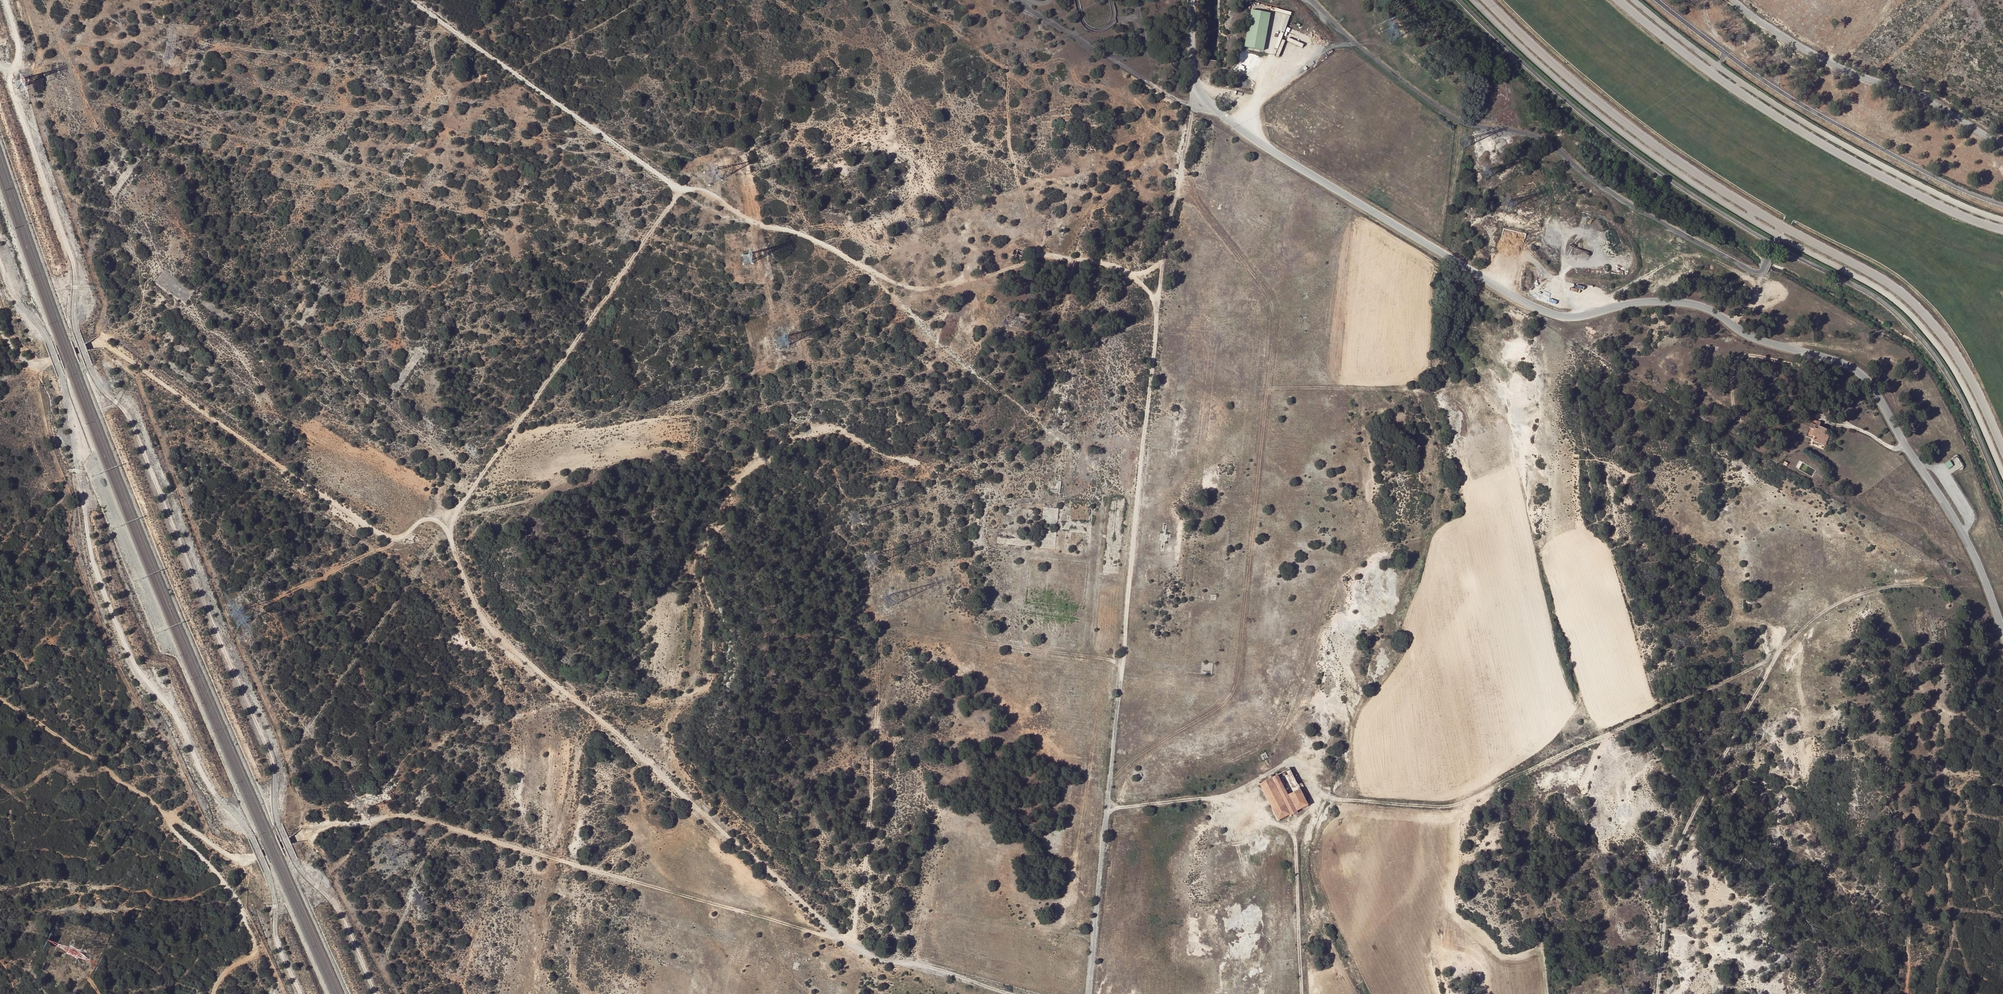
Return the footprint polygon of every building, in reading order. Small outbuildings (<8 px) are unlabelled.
[(1251,10),(1245,48),(1265,51),(1271,13),(1251,10)] [(1288,38),(1287,40),(1302,47),(1303,44),(1288,38)] [(1815,437),(1814,440),(1814,441),(1826,446),(1830,435),(1826,434),(1827,429),(1819,426),(1820,423),(1813,420),(1806,437),(1811,438),(1812,436),(1815,437)] [(1951,460),(1946,463),(1948,468),(1954,465),(1951,460)] [(1284,785),(1295,779),(1289,768),(1278,774),(1284,785)] [(1308,805),(1295,779),(1284,785),(1278,774),(1259,784),(1279,820),(1308,805)]
